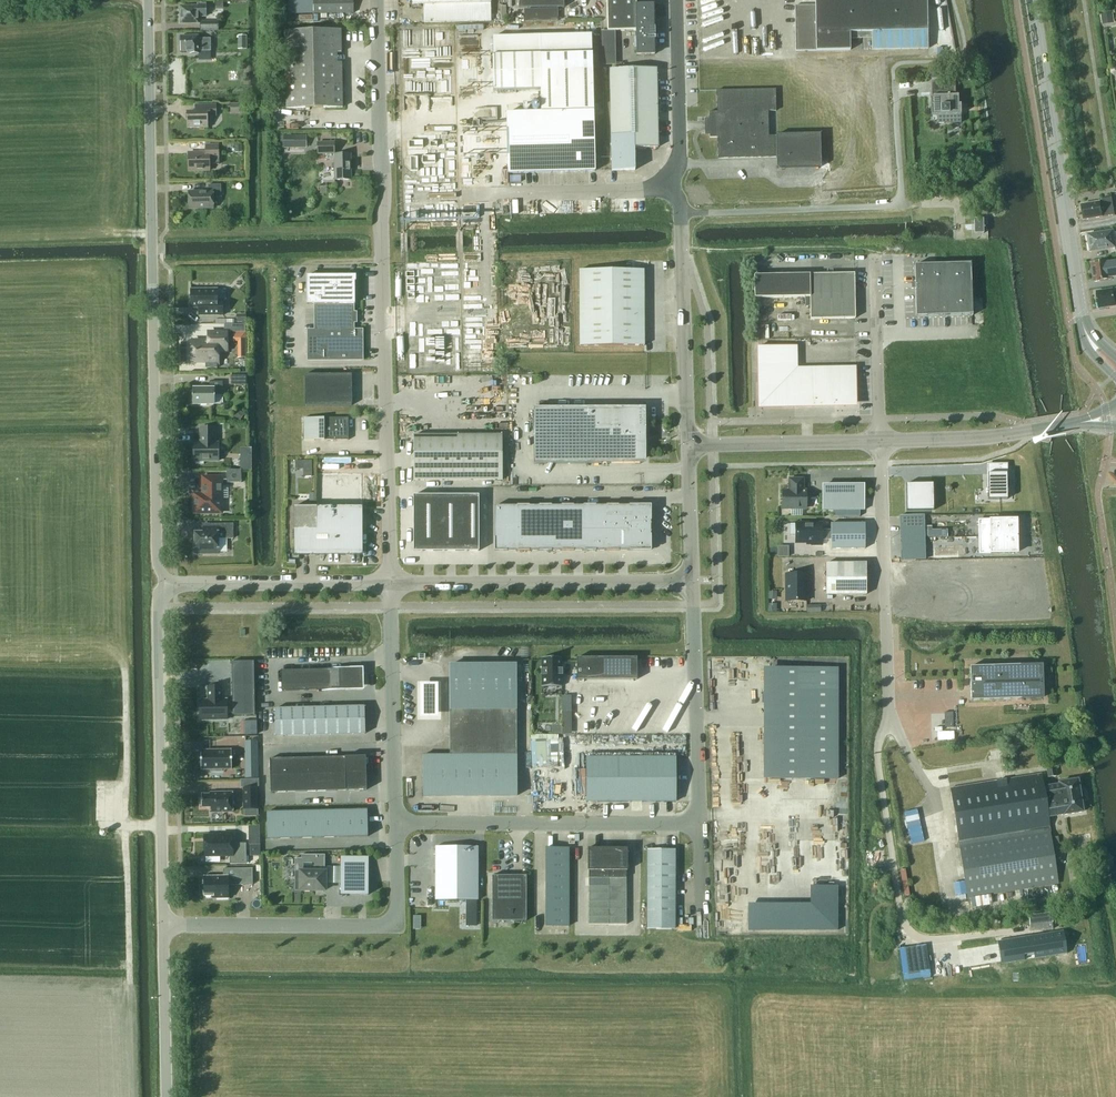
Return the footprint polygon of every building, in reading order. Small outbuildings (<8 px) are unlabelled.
[(289,14),(313,13),(353,13),(353,0),(289,0),(289,14)] [(490,0),(412,0),(412,4),(423,4),(423,22),(490,21),(490,3),(490,0)] [(607,31),(636,30),(636,55),(654,54),(653,4),(648,4),(648,0),(606,0),(607,31)] [(927,0),(815,0),(815,5),(795,6),(796,51),(816,51),(850,50),(850,38),(872,38),(872,50),(928,48),(927,0)] [(206,15),(205,5),(197,5),(197,8),(180,8),(180,10),(178,11),(179,16),(180,18),(180,25),(198,25),(198,15),(206,15)] [(1103,25),(1115,23),(1113,12),(1102,14),(1103,25)] [(219,31),(219,21),(200,21),(200,31),(219,31)] [(341,53),(341,30),(285,31),(286,109),(343,108),(342,63),(336,63),(335,53),(341,53)] [(593,111),(592,34),(493,36),(493,91),(541,90),(541,112),(506,113),(508,173),(595,171),(593,111)] [(247,49),(247,36),(238,36),(238,49),(247,49)] [(198,40),(198,38),(180,38),(180,39),(179,39),(179,46),(181,46),(181,53),(190,53),(190,55),(199,55),(199,53),(211,53),(211,40),(198,40)] [(635,148),(658,148),(656,80),(656,68),(610,69),(610,81),(612,171),(635,170),(635,148)] [(956,95),(955,81),(932,82),(932,97),(933,96),(934,105),(931,105),(932,115),(938,115),(938,123),(961,123),(961,104),(959,104),(958,95),(956,95)] [(718,159),(777,157),(776,136),(769,136),(768,111),(776,111),(776,89),(717,90),(717,112),(709,112),(710,138),(718,138),(718,159)] [(239,113),(239,104),(231,104),(230,113),(239,113)] [(216,116),(216,105),(210,105),(196,106),(196,112),(187,113),(188,128),(208,128),(207,116),(216,116)] [(776,135),(776,136),(777,157),(777,168),(821,167),(821,134),(776,135)] [(284,135),(284,148),(298,148),(298,135),(284,135)] [(236,144),(231,144),(231,148),(236,148),(235,152),(242,152),(242,144),(241,144),(241,142),(236,142),(236,144)] [(334,153),(334,143),(318,143),(318,154),(327,154),(327,160),(334,159),(335,180),(351,180),(351,154),(335,155),(335,153),(334,153)] [(220,165),(219,145),(206,145),(206,153),(188,154),(189,171),(210,171),(210,165),(220,165)] [(463,165),(464,174),(473,174),(472,164),(463,165)] [(222,197),(221,185),(208,185),(209,192),(189,192),(190,209),(214,208),(213,198),(222,197)] [(1114,215),(1112,197),(1098,199),(1099,202),(1081,204),(1084,219),(1114,215)] [(464,208),(464,221),(474,221),(474,208),(464,208)] [(984,233),(983,219),(974,219),(974,234),(984,233)] [(1088,234),(1090,252),(1115,248),(1115,250),(1115,230),(1088,234)] [(1091,264),(1094,282),(1111,280),(1111,278),(1115,277),(1115,260),(1108,261),(1091,264)] [(972,316),(971,262),(970,262),(970,263),(914,265),(916,316),(972,315),(972,316)] [(644,345),(643,269),(579,270),(580,345),(644,345)] [(855,319),(854,274),(809,275),(810,297),(810,319),(855,319)] [(316,305),(317,331),(353,331),(353,321),(356,321),(355,313),(353,313),(353,304),(355,304),(355,282),(356,282),(356,275),(307,276),(307,305),(316,305)] [(810,297),(809,275),(754,276),(754,298),(810,297)] [(1096,292),(1098,309),(1115,306),(1114,299),(1115,298),(1115,289),(1096,292)] [(217,302),(217,290),(191,290),(191,309),(198,308),(199,316),(222,316),(222,302),(217,302)] [(236,314),(237,323),(246,323),(246,314),(236,314)] [(362,359),(362,331),(353,331),(317,331),(309,331),(309,360),(362,359)] [(246,332),(233,332),(233,342),(237,342),(237,359),(246,359),(246,332)] [(227,351),(227,333),(207,333),(207,342),(192,342),(192,362),(206,362),(206,364),(218,364),(218,351),(227,351)] [(797,346),(758,347),(759,407),(801,406),(834,405),(834,403),(856,403),(856,368),(800,369),(798,369),(797,346)] [(246,385),(246,375),(232,375),(232,385),(246,385)] [(351,406),(351,375),(305,375),(305,406),(351,406)] [(222,396),(222,382),(209,382),(209,389),(192,389),(192,405),(215,405),(215,396),(222,396)] [(646,430),(646,407),(534,408),(534,464),(602,464),(602,461),(641,461),(641,441),(643,441),(643,436),(641,436),(641,430),(646,430)] [(240,421),(245,414),(238,409),(233,416),(240,421)] [(348,440),(348,419),(304,419),(304,441),(348,440)] [(215,443),(215,428),(200,428),(200,440),(201,440),(201,443),(194,443),(194,462),(195,462),(195,465),(204,465),(204,462),(218,461),(218,443),(215,443)] [(503,479),(503,435),(414,436),(414,480),(503,479)] [(240,448),(240,470),(241,470),(251,470),(251,448),(240,448)] [(1007,499),(1007,477),(1007,464),(988,465),(988,477),(988,500),(1007,499)] [(241,483),(241,470),(240,470),(227,470),(227,483),(241,483)] [(221,513),(221,478),(203,478),(203,495),(194,495),(194,513),(221,513)] [(803,491),(803,479),(789,479),(789,488),(790,488),(790,491),(783,491),(783,508),(806,508),(806,491),(803,491)] [(933,483),(906,484),(906,511),(934,511),(933,483)] [(835,488),(834,486),(823,486),(823,509),(822,509),(822,510),(865,510),(865,509),(864,509),(863,487),(835,488)] [(479,551),(479,495),(477,495),(477,496),(468,496),(468,495),(455,495),(455,496),(446,496),(446,495),(433,495),(433,496),(424,496),(424,495),(413,495),(413,537),(414,537),(414,551),(424,551),(424,550),(433,550),(433,551),(446,551),(446,550),(455,550),(455,551),(468,551),(468,550),(477,550),(477,551),(479,551)] [(650,506),(494,507),(495,551),(650,550),(650,506)] [(362,550),(362,507),(294,507),(294,556),(318,556),(318,553),(362,550)] [(1017,519),(990,520),(990,525),(978,526),(978,537),(1017,536),(1017,519)] [(930,520),(907,521),(907,532),(930,531),(930,520)] [(233,524),(208,524),(208,533),(206,533),(195,533),(195,554),(204,554),(204,549),(218,549),(218,542),(218,539),(233,539),(233,524)] [(865,549),(865,524),(831,524),(831,530),(822,530),(822,524),(796,524),(796,543),(811,543),(811,545),(822,545),(822,540),(831,540),(831,549),(865,549)] [(930,531),(907,532),(907,542),(930,542),(930,531)] [(1017,536),(978,537),(978,548),(990,548),(990,553),(1017,553),(1017,536)] [(866,586),(866,563),(826,564),(826,595),(866,595),(866,586)] [(809,585),(809,574),(786,575),(786,602),(806,602),(806,585),(809,585)] [(637,657),(577,657),(577,680),(595,680),(595,679),(637,679),(637,657)] [(561,658),(542,658),(542,687),(561,687),(561,658)] [(254,662),(231,662),(232,701),(232,713),(232,715),(255,715),(254,662)] [(515,665),(448,665),(449,755),(515,755),(515,665)] [(971,701),(1041,699),(1040,665),(970,667),(971,701)] [(340,668),(340,690),(365,690),(364,667),(340,668)] [(320,691),(340,690),(340,668),(320,669),(320,670),(283,671),(283,691),(320,690),(320,691)] [(766,735),(766,753),(771,753),(771,779),(837,779),(837,668),(771,668),(771,735),(766,735)] [(442,718),(441,680),(417,681),(418,718),(442,718)] [(199,701),(200,720),(227,719),(227,713),(232,713),(232,701),(227,701),(227,700),(221,700),(221,687),(208,687),(208,700),(199,701)] [(364,707),(275,709),(275,736),(365,734),(364,707)] [(255,721),(242,722),(243,735),(256,734),(255,721)] [(553,725),(553,733),(561,733),(561,725),(553,725)] [(200,751),(201,770),(211,769),(211,771),(221,771),(221,769),(232,769),(231,750),(200,751)] [(258,754),(247,754),(247,769),(258,768),(258,754)] [(423,797),(517,796),(517,755),(423,755),(423,797)] [(366,790),(366,757),(270,759),(271,792),(366,790)] [(676,802),(676,757),(586,757),(587,802),(676,802)] [(1057,777),(1055,764),(1046,765),(1048,778),(1057,777)] [(1043,787),(1041,774),(950,788),(968,898),(1058,884),(1047,818),(1083,812),(1078,780),(1058,783),(1058,784),(1043,787)] [(244,787),(245,810),(258,810),(258,787),(244,787)] [(211,813),(233,812),(232,792),(210,793),(210,794),(201,795),(202,808),(211,808),(211,813)] [(367,810),(267,813),(268,839),(368,837),(367,810)] [(261,854),(262,824),(251,824),(251,854),(261,854)] [(230,855),(230,864),(246,864),(246,844),(233,844),(232,833),(222,833),(222,836),(204,836),(205,856),(230,855)] [(569,846),(547,846),(547,924),(569,924),(569,846)] [(478,847),(435,847),(435,900),(478,900),(478,847)] [(589,871),(589,925),(626,925),(626,871),(627,871),(628,848),(588,848),(587,871),(589,871)] [(647,929),(675,929),(675,850),(647,850),(647,929)] [(325,891),(325,872),(325,855),(302,855),(302,858),(296,858),(295,880),(295,890),(325,891)] [(368,895),(368,871),(368,857),(341,857),(341,871),(341,895),(368,895)] [(228,899),(228,886),(253,885),(252,868),(223,869),(223,877),(204,877),(204,897),(216,897),(216,899),(228,899)] [(492,921),(526,921),(526,876),(492,876),(492,921)] [(814,886),(814,903),(752,903),(752,929),(840,930),(841,886),(814,886)] [(1062,928),(996,938),(999,960),(1065,950),(1062,928)]
